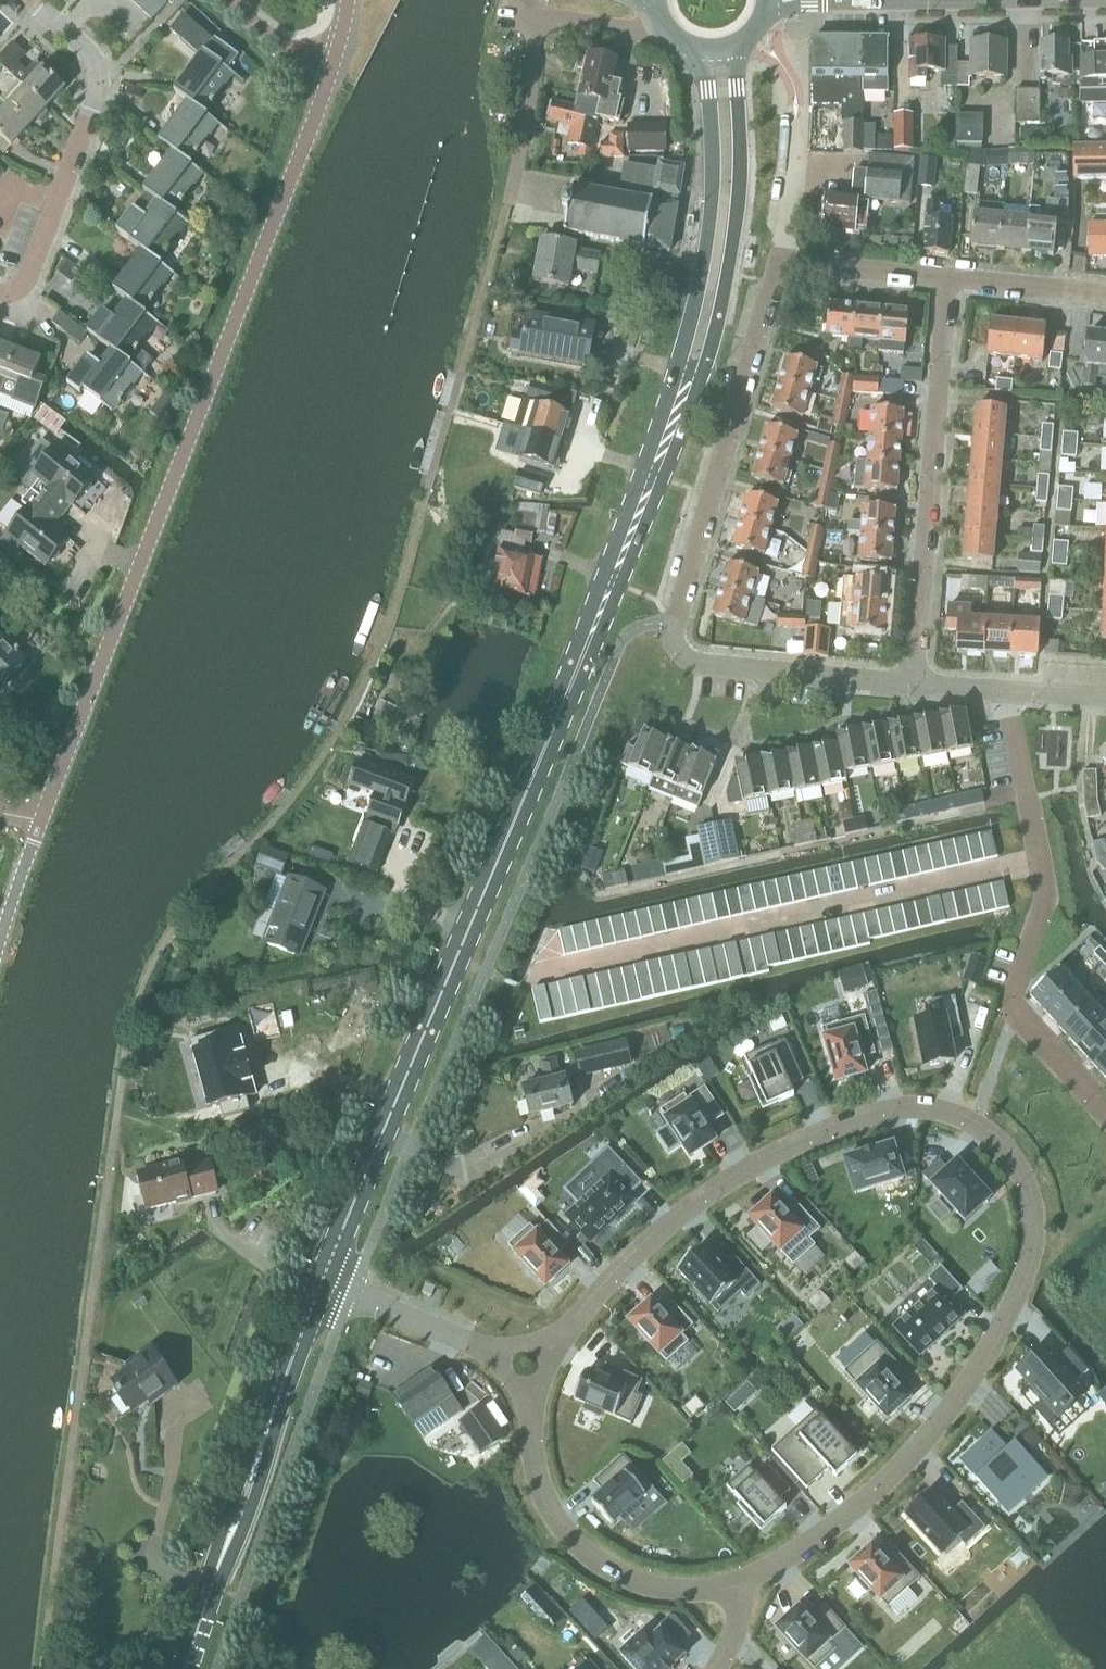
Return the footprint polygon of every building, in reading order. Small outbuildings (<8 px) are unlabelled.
[(152,0),(133,0),(133,1),(143,10),(152,0)] [(143,10),(152,19),(170,0),(152,0),(143,10)] [(183,38),(196,24),(184,14),(172,28),(183,38)] [(190,101),(205,113),(235,74),(229,70),(238,58),(237,54),(218,39),(214,40),(176,90),(190,101)] [(812,107),(813,107),(842,107),(842,123),(845,123),(845,137),(843,138),(842,143),(844,144),(844,153),(863,154),(863,92),(889,93),(889,40),(812,39),(812,79),(812,107)] [(958,87),(958,67),(959,47),(946,47),(946,41),(910,40),(910,83),(928,83),(928,73),(941,73),(941,87),(958,87)] [(1008,42),(971,41),(970,76),(1008,77),(1008,42)] [(1094,42),(1080,42),(1080,90),(1105,90),(1105,42),(1094,42)] [(16,56),(5,68),(18,81),(25,88),(26,87),(48,108),(66,89),(44,68),(35,60),(26,71),(18,64),(26,54),(14,43),(13,43),(8,48),(9,49),(16,56)] [(1038,81),(1054,80),(1053,76),(1073,76),(1073,58),(1069,57),(1069,43),(1041,43),(1041,60),(1038,61),(1038,81)] [(3,69),(5,68),(16,56),(9,49),(0,58),(0,61),(2,63),(0,66),(3,69)] [(585,70),(579,97),(604,102),(600,121),(617,124),(621,124),(626,102),(622,101),(622,100),(621,100),(626,82),(617,80),(622,62),(588,54),(587,59),(581,57),(579,69),(585,70)] [(18,81),(0,100),(8,107),(30,128),(38,119),(43,121),(49,114),(47,109),(48,108),(26,87),(25,88),(18,81)] [(1015,123),(1027,123),(1041,123),(1042,89),(1016,89),(1015,123)] [(1080,90),(1080,102),(1105,102),(1105,90),(1080,90)] [(594,149),(600,121),(604,102),(579,97),(576,107),(552,101),(548,121),(571,126),(568,144),(580,146),(578,158),(592,159),(593,149),(594,149)] [(174,151),(190,163),(220,124),(205,113),(190,101),(160,140),(174,151)] [(8,107),(0,115),(0,135),(13,147),(30,128),(8,107)] [(894,114),(894,145),(894,151),(914,151),(914,114),(894,114)] [(956,150),(969,150),(984,150),(984,144),(984,115),(956,114),(956,121),(956,150)] [(628,152),(665,152),(665,123),(628,123),(628,152)] [(124,144),(132,133),(122,125),(114,136),(124,144)] [(876,151),(876,135),(876,125),(863,125),(863,151),(876,151)] [(1034,142),(1034,130),(1021,129),(1021,142),(1034,142)] [(624,158),(624,133),(610,133),(609,142),(600,142),(600,158),(624,158)] [(893,152),(893,135),(876,135),(876,151),(893,152)] [(1074,146),(1075,180),(1105,180),(1105,146),(1074,146)] [(1009,166),(1035,165),(1035,154),(1036,154),(1037,148),(1008,148),(1009,166)] [(987,150),(984,150),(969,150),(964,194),(978,195),(981,167),(986,168),(987,150)] [(159,201),(175,213),(204,174),(190,163),(174,151),(145,190),(146,191),(159,201)] [(918,186),(935,187),(936,157),(920,156),(918,186)] [(565,234),(578,236),(584,237),(644,248),(670,253),(686,167),(660,162),(659,169),(625,163),(619,194),(574,186),(565,234)] [(868,168),(865,199),(871,199),(871,200),(900,203),(903,171),(868,168)] [(1045,219),(1031,218),(1027,253),(1055,256),(1058,224),(1070,223),(1069,199),(1070,200),(1069,171),(1055,172),(1055,181),(1055,200),(1048,199),(1045,219)] [(146,191),(117,230),(144,251),(159,262),(189,224),(174,213),(175,213),(159,201),(146,191)] [(827,195),(824,227),(868,232),(871,200),(871,199),(865,199),(827,195)] [(950,255),(954,219),(939,218),(941,202),(928,201),(926,217),(927,217),(923,252),(950,255)] [(1004,215),(1005,205),(979,202),(978,212),(976,212),(972,248),(977,248),(977,251),(989,252),(989,249),(1000,250),(1003,215),(1004,215)] [(1003,215),(1000,250),(1027,253),(1031,218),(1030,218),(1031,208),(1005,205),(1004,215),(1003,215)] [(1089,223),(1090,257),(1105,257),(1105,223),(1089,223)] [(601,254),(597,253),(582,250),(584,237),(578,236),(577,245),(542,239),(534,282),(569,289),(573,270),(597,275),(601,254)] [(114,290),(128,300),(144,312),(174,273),(159,262),(144,251),(114,290)] [(78,324),(69,336),(81,345),(90,333),(98,340),(98,339),(113,350),(142,373),(153,359),(139,349),(158,323),(144,312),(128,300),(114,318),(104,311),(88,332),(78,324)] [(826,336),(852,339),(853,339),(857,306),(830,303),(826,336)] [(853,339),(852,339),(852,346),(862,347),(862,340),(879,342),(883,309),(857,306),(853,339)] [(883,309),(879,342),(880,342),(879,351),(903,353),(903,344),(907,345),(910,312),(883,309)] [(587,365),(594,327),(528,315),(525,334),(515,333),(512,351),(587,365)] [(1016,360),(1019,324),(991,321),(987,356),(1016,360)] [(1019,324),(1016,360),(1044,363),(1044,362),(1049,363),(1049,370),(1062,371),(1065,344),(1066,335),(1053,334),(1052,343),(1046,342),(1047,327),(1019,324)] [(1088,332),(1085,366),(1086,366),(1083,386),(1096,387),(1098,367),(1105,368),(1105,334),(1088,332)] [(17,350),(0,344),(0,394),(17,350)] [(0,394),(36,408),(47,378),(36,374),(42,360),(17,350),(0,394)] [(112,412),(142,373),(113,350),(101,366),(89,357),(68,385),(81,395),(84,391),(112,412)] [(779,384),(812,393),(815,381),(821,383),(824,370),(819,368),(819,367),(786,358),(779,384)] [(911,381),(923,382),(924,370),(912,369),(911,381)] [(856,377),(854,376),(843,374),(840,387),(853,390),(856,377)] [(879,395),(880,377),(854,376),(856,377),(853,390),(852,392),(854,393),(853,393),(879,395)] [(997,380),(995,392),(1011,393),(1012,381),(997,380)] [(532,383),(528,398),(529,399),(528,401),(565,412),(571,394),(532,383)] [(804,419),(812,393),(779,384),(771,410),(804,419)] [(850,403),(852,392),(853,390),(840,387),(837,400),(850,403)] [(168,389),(162,398),(170,404),(173,399),(176,396),(175,395),(168,389)] [(524,400),(516,427),(528,431),(561,441),(570,414),(565,412),(528,401),(524,400)] [(847,415),(850,403),(837,400),(835,413),(847,415)] [(975,435),(1004,437),(1007,409),(977,406),(975,435)] [(871,409),(869,436),(902,438),(905,411),(871,409)] [(2,435),(9,415),(0,412),(0,433),(2,435)] [(830,433),(834,418),(815,412),(811,428),(830,433)] [(835,413),(834,418),(830,433),(830,434),(836,435),(837,431),(849,433),(849,429),(845,428),(847,415),(835,413)] [(1041,439),(1053,440),(1054,425),(1042,423),(1041,439)] [(507,426),(499,451),(520,457),(520,458),(554,468),(562,441),(561,441),(528,431),(516,427),(515,428),(504,425),(507,426)] [(759,452),(792,461),(799,435),(767,426),(759,452)] [(1064,446),(1079,446),(1080,433),(1065,432),(1064,446)] [(807,441),(829,446),(829,442),(830,437),(809,433),(807,441)] [(1002,462),(1004,437),(975,435),(973,458),(1002,462)] [(902,443),(902,438),(869,436),(868,443),(867,462),(900,465),(902,443)] [(1039,453),(1051,454),(1053,440),(1041,439),(1039,453)] [(829,446),(826,456),(839,459),(842,445),(829,442),(829,446)] [(92,483),(95,479),(71,459),(75,455),(60,443),(34,474),(42,480),(32,492),(62,516),(71,504),(73,506),(83,494),(88,493),(92,488),(92,483)] [(1064,446),(1063,456),(1078,458),(1079,446),(1064,446)] [(785,488),(792,461),(759,452),(752,479),(785,488)] [(836,472),(839,459),(826,456),(824,469),(836,472)] [(973,458),(970,481),(1000,485),(1009,485),(1010,475),(1001,474),(1002,462),(973,458)] [(898,492),(900,465),(857,462),(855,489),(898,492)] [(834,484),(836,472),(824,469),(821,481),(834,484)] [(521,472),(516,488),(541,496),(546,479),(521,472)] [(1050,477),(1038,476),(1037,490),(1048,491),(1050,477)] [(831,493),(834,484),(821,481),(818,493),(831,496),(831,493)] [(970,481),(968,508),(998,511),(1000,485),(970,481)] [(1059,502),(1074,502),(1075,488),(1060,487),(1059,502)] [(1047,504),(1048,491),(1037,490),(1036,503),(1047,504)] [(53,527),(62,516),(32,492),(23,503),(29,509),(5,539),(20,551),(23,547),(47,566),(51,562),(55,561),(60,556),(59,551),(69,539),(53,527)] [(831,493),(831,496),(818,493),(813,492),(810,505),(837,510),(841,495),(831,493)] [(772,532),(780,504),(747,494),(739,523),(772,532)] [(1059,502),(1058,511),(1073,512),(1074,502),(1059,502)] [(863,506),(862,523),(849,521),(848,532),(861,533),(894,536),(896,509),(863,506)] [(996,537),(998,511),(968,508),(966,534),(996,537)] [(765,556),(772,532),(739,523),(733,547),(765,556)] [(1032,540),(1044,541),(1045,525),(1033,524),(1032,540)] [(810,526),(806,552),(819,554),(823,529),(810,526)] [(492,590),(527,597),(536,598),(544,558),(535,557),(535,556),(523,553),(524,543),(533,544),(535,531),(517,528),(515,540),(502,537),(500,549),(492,590)] [(892,563),(894,536),(861,533),(858,560),(892,563)] [(994,562),(996,537),(966,534),(964,559),(994,562)] [(1043,554),(1044,541),(1032,540),(1031,553),(1043,554)] [(1054,553),(1070,554),(1071,542),(1055,541),(1054,553)] [(815,577),(819,554),(806,552),(802,575),(815,577)] [(1019,553),(1018,572),(1039,574),(1041,555),(1019,553)] [(1067,566),(1068,555),(1053,554),(1052,565),(1067,566)] [(720,590),(753,598),(760,572),(728,563),(720,590)] [(988,589),(989,577),(962,576),(962,589),(988,591),(988,589)] [(842,603),(854,604),(854,605),(888,608),(890,580),(857,577),(857,579),(845,578),(842,603)] [(1015,589),(1016,579),(997,578),(989,577),(988,589),(997,590),(997,588),(1015,589)] [(1016,579),(1015,589),(1040,591),(1041,581),(1016,579)] [(713,616),(758,628),(765,602),(753,598),(720,590),(713,616)] [(1062,609),(1065,609),(1066,600),(1050,599),(1049,607),(1062,609)] [(886,634),(888,608),(854,605),(852,631),(886,634)] [(985,654),(987,619),(971,618),(971,607),(950,605),(948,632),(959,632),(958,652),(985,654)] [(1061,621),(1062,609),(1049,607),(1048,607),(1047,620),(1061,621)] [(794,616),(785,616),(780,616),(780,626),(793,627),(794,616)] [(806,628),(806,617),(794,616),(793,627),(806,628)] [(1011,655),(1013,621),(987,619),(985,654),(1011,655)] [(1013,621),(1011,655),(1038,657),(1040,622),(1013,621)] [(807,627),(804,656),(828,658),(831,630),(807,627)] [(28,659),(0,633),(0,690),(28,659)] [(396,738),(409,713),(381,700),(369,724),(396,738)] [(941,716),(948,754),(975,749),(967,711),(941,716)] [(922,759),(948,754),(941,716),(915,721),(922,759)] [(897,764),(922,759),(915,721),(889,726),(897,764)] [(871,769),(897,764),(889,726),(863,731),(871,769)] [(846,774),(871,769),(863,731),(837,736),(839,745),(846,774)] [(629,768),(653,777),(654,778),(668,742),(643,732),(629,768)] [(674,798),(692,752),(668,742),(654,778),(653,777),(649,788),(674,798)] [(848,782),(846,774),(839,745),(813,750),(820,788),(848,782)] [(795,793),(820,788),(813,750),(788,755),(795,793)] [(692,752),(674,798),(698,808),(717,762),(692,752)] [(769,798),(795,793),(788,755),(762,759),(769,798)] [(732,779),(727,793),(730,806),(744,803),(769,798),(762,759),(736,764),(738,777),(732,779)] [(407,805),(416,782),(357,760),(348,785),(375,795),(367,815),(367,816),(364,823),(396,835),(399,827),(399,828),(408,805),(407,805)] [(1084,801),(1099,801),(1098,770),(1083,771),(1084,801)] [(337,804),(341,791),(326,786),(322,799),(337,804)] [(982,790),(956,796),(959,809),(986,803),(986,802),(983,792),(982,790)] [(956,796),(931,801),(934,815),(959,809),(956,796)] [(931,801),(906,807),(909,821),(934,815),(931,801)] [(1099,801),(1084,801),(1084,804),(1088,820),(1102,816),(1099,801)] [(906,807),(894,810),(898,823),(909,821),(906,807)] [(865,816),(854,819),(857,832),(869,830),(865,816)] [(813,819),(802,822),(807,844),(818,842),(813,819)] [(854,819),(843,821),(846,835),(857,832),(854,819)] [(732,821),(715,825),(723,863),(741,859),(732,821)] [(796,834),(792,835),(795,847),(807,844),(802,822),(793,824),(796,834)] [(662,860),(631,867),(635,884),(659,878),(693,870),(705,867),(706,867),(723,863),(715,825),(697,828),(703,854),(690,857),(663,863),(662,860)] [(992,831),(979,834),(985,860),(998,857),(992,831)] [(979,834),(966,837),(972,863),(985,860),(979,834)] [(966,837),(954,840),(960,865),(972,863),(966,837)] [(954,840),(941,843),(947,868),(960,865),(954,840)] [(1100,865),(1105,860),(1105,840),(1093,843),(1098,863),(1100,865)] [(941,843),(928,846),(934,871),(947,868),(941,843)] [(282,876),(290,856),(264,846),(256,866),(282,876)] [(928,846),(916,849),(922,874),(934,871),(928,846)] [(916,849),(903,852),(909,877),(922,874),(916,849)] [(903,852),(890,855),(896,880),(909,877),(903,852)] [(890,855),(878,858),(884,883),(896,880),(890,855)] [(585,858),(582,867),(595,872),(598,863),(585,858)] [(878,858),(865,860),(871,886),(884,883),(878,858)] [(865,860),(852,863),(858,889),(871,886),(865,860)] [(852,863),(839,866),(845,892),(858,889),(852,863)] [(839,866),(827,869),(833,895),(845,892),(839,866)] [(827,869),(814,872),(820,897),(833,895),(827,869)] [(626,872),(614,875),(617,887),(629,884),(626,872)] [(814,872),(801,875),(807,900),(820,897),(814,872)] [(614,875),(603,877),(605,890),(617,887),(614,875)] [(801,875),(789,878),(795,903),(807,900),(801,875)] [(300,958),(326,891),(289,876),(263,943),(300,958)] [(789,878),(776,881),(782,906),(795,903),(789,878)] [(776,881),(763,884),(769,909),(782,906),(776,881)] [(1004,882),(991,885),(997,910),(1010,907),(1004,882)] [(763,884),(750,887),(756,912),(769,909),(763,884)] [(991,885),(978,888),(984,913),(997,910),(991,885)] [(750,887),(738,890),(744,915),(756,912),(750,887)] [(978,888),(966,891),(971,916),(984,913),(978,888)] [(738,890),(726,892),(732,918),(744,915),(738,890)] [(966,891),(953,894),(959,919),(971,916),(966,891)] [(726,892),(713,895),(719,920),(732,918),(726,892)] [(953,894),(940,897),(946,922),(959,919),(953,894)] [(713,895),(701,898),(706,923),(719,920),(713,895)] [(940,897),(928,900),(933,925),(946,922),(940,897)] [(701,898),(688,901),(693,926),(706,923),(701,898)] [(928,900),(915,903),(921,928),(933,925),(928,900)] [(688,901),(675,904),(681,929),(693,926),(688,901)] [(915,903),(902,906),(908,931),(921,928),(915,903)] [(675,904),(662,907),(668,932),(681,929),(675,904)] [(902,906),(889,909),(895,934),(908,931),(902,906)] [(662,907),(649,910),(655,935),(668,932),(662,907)] [(889,909),(877,912),(882,937),(895,934),(889,909)] [(649,910),(637,913),(643,938),(655,935),(649,910)] [(877,912),(864,915),(869,940),(882,937),(877,912)] [(637,913),(624,915),(630,941),(643,938),(637,913)] [(624,915),(611,918),(617,944),(630,941),(624,915)] [(864,915),(851,917),(857,947),(870,944),(869,940),(864,915)] [(851,917),(838,920),(845,950),(857,947),(851,917)] [(611,918),(598,922),(604,946),(617,944),(611,918)] [(838,920),(825,923),(832,952),(845,950),(838,920)] [(598,922),(585,924),(591,949),(604,946),(598,922)] [(825,923),(813,926),(819,955),(832,952),(825,923)] [(585,924),(573,927),(578,952),(591,949),(585,924)] [(813,926),(800,929),(806,958),(819,955),(813,926)] [(573,927),(560,930),(566,955),(578,952),(573,927)] [(800,929),(787,932),(794,961),(806,958),(800,929)] [(787,932),(774,935),(781,964),(794,961),(787,932)] [(774,935),(762,937),(768,967),(781,964),(774,935)] [(762,937),(749,940),(757,974),(769,971),(768,967),(762,937)] [(749,940),(737,943),(745,977),(757,974),(749,940)] [(737,943),(725,946),(732,980),(745,977),(737,943)] [(725,946),(712,949),(720,982),(732,980),(725,946)] [(972,946),(963,975),(978,980),(988,952),(972,946)] [(1100,948),(1094,954),(1103,963),(1105,960),(1105,954),(1100,948)] [(712,949),(699,952),(707,985),(720,982),(712,949)] [(699,952),(686,955),(694,988),(707,985),(699,952)] [(686,955),(673,958),(681,991),(694,988),(686,955)] [(673,958),(661,961),(668,994),(681,991),(673,958)] [(661,961),(648,964),(656,996),(668,994),(661,961)] [(648,964),(636,966),(643,999),(656,996),(648,964)] [(863,965),(847,970),(849,977),(853,989),(869,984),(865,973),(863,965)] [(636,966),(623,969),(630,1002),(643,999),(636,966)] [(623,969),(610,973),(617,1006),(630,1002),(623,969)] [(1060,969),(1031,996),(1047,1014),(1084,980),(1083,980),(1076,987),(1060,969)] [(610,973),(596,976),(604,1009),(617,1006),(610,973)] [(596,976),(584,979),(591,1012),(604,1009),(596,976)] [(584,979),(571,981),(579,1015),(591,1012),(584,979)] [(1084,980),(1047,1014),(1063,1031),(1100,998),(1084,980)] [(571,981),(559,984),(566,1017),(579,1015),(571,981)] [(559,984),(546,987),(553,1020),(566,1017),(559,984)] [(546,987),(533,990),(541,1023),(553,1020),(546,987)] [(893,1049),(885,1020),(877,991),(864,994),(872,1024),(880,1053),(893,1049)] [(1063,1031),(1079,1049),(1105,1024),(1105,1004),(1100,998),(1063,1031)] [(952,1019),(919,1026),(930,1081),(966,1075),(957,1035),(971,1032),(964,1003),(949,1006),(952,1019)] [(836,1084),(868,1075),(863,1057),(876,1054),(865,1016),(823,1028),(825,1036),(823,1037),(836,1084)] [(1079,1049),(1095,1066),(1105,1055),(1105,1024),(1079,1049)] [(202,1026),(177,1031),(180,1044),(192,1042),(198,1071),(245,1059),(239,1031),(205,1038),(202,1026)] [(772,1047),(771,1046),(747,1056),(768,1106),(795,1095),(790,1085),(803,1079),(786,1041),(772,1047)] [(624,1064),(618,1042),(604,1046),(604,1048),(576,1055),(581,1075),(624,1064)] [(1095,1066),(1105,1078),(1105,1055),(1095,1066)] [(245,1059),(198,1071),(205,1099),(252,1087),(245,1059)] [(561,1078),(557,1059),(541,1062),(545,1082),(524,1087),(531,1117),(575,1107),(568,1076),(561,1078)] [(724,1116),(705,1087),(688,1099),(685,1095),(661,1111),(665,1117),(663,1119),(690,1160),(718,1142),(709,1127),(724,1116)] [(593,1162),(607,1177),(566,1217),(591,1242),(634,1201),(625,1192),(639,1178),(609,1147),(593,1162)] [(849,1153),(855,1191),(905,1183),(899,1147),(849,1153)] [(162,1170),(139,1176),(147,1210),(170,1204),(180,1201),(186,1199),(217,1191),(211,1165),(210,1161),(184,1168),(183,1164),(162,1170)] [(991,1198),(958,1161),(947,1171),(939,1162),(925,1175),(933,1183),(932,1185),(966,1222),(991,1198)] [(536,1190),(543,1183),(537,1176),(520,1191),(536,1208),(544,1200),(536,1190)] [(785,1208),(773,1195),(748,1218),(781,1254),(783,1253),(794,1265),(815,1245),(810,1239),(821,1229),(794,1200),(785,1208)] [(569,1244),(548,1222),(537,1232),(530,1225),(509,1245),(515,1251),(513,1253),(546,1289),(571,1266),(559,1253),(569,1244)] [(846,1261),(855,1271),(865,1263),(856,1252),(846,1261)] [(698,1258),(675,1280),(716,1322),(743,1297),(738,1293),(749,1281),(728,1260),(714,1273),(698,1258)] [(930,1283),(888,1323),(915,1351),(958,1310),(944,1294),(956,1283),(934,1261),(920,1273),(930,1283)] [(432,1296),(436,1288),(436,1287),(427,1284),(426,1284),(423,1293),(432,1296)] [(662,1313),(652,1302),(630,1321),(668,1362),(689,1342),(683,1335),(694,1325),(673,1303),(662,1313)] [(1044,1345),(1017,1369),(1045,1400),(1035,1409),(1049,1424),(1086,1391),(1076,1381),(1087,1371),(1067,1349),(1057,1359),(1044,1345)] [(149,1405),(176,1387),(152,1351),(127,1367),(129,1371),(113,1382),(133,1411),(147,1402),(149,1405)] [(884,1422),(910,1396),(904,1389),(915,1379),(892,1357),(882,1366),(871,1354),(842,1382),(884,1422)] [(588,1372),(576,1401),(632,1424),(644,1397),(638,1394),(643,1381),(607,1365),(602,1378),(588,1372)] [(423,1439),(464,1410),(434,1368),(393,1396),(409,1419),(423,1439)] [(367,1398),(372,1385),(358,1380),(353,1393),(367,1398)] [(745,1403),(736,1393),(727,1402),(736,1412),(745,1403)] [(484,1405),(460,1422),(482,1454),(506,1438),(484,1405)] [(816,1410),(773,1450),(808,1488),(829,1468),(837,1476),(859,1456),(816,1410)] [(1019,1438),(1030,1451),(1041,1441),(1030,1428),(1019,1438)] [(991,1431),(959,1461),(1008,1514),(1047,1477),(1014,1441),(1007,1448),(991,1431)] [(604,1493),(593,1503),(613,1525),(644,1496),(656,1510),(666,1501),(654,1488),(624,1455),(594,1482),(604,1493)] [(749,1466),(728,1486),(765,1526),(786,1507),(780,1499),(791,1489),(771,1468),(760,1478),(749,1466)] [(927,1527),(971,1571),(1004,1538),(982,1518),(970,1530),(948,1507),(927,1527)] [(868,1548),(843,1572),(881,1615),(921,1579),(900,1554),(886,1566),(868,1548)] [(566,1617),(544,1593),(530,1606),(546,1623),(550,1619),(559,1628),(566,1622),(563,1618),(566,1617)] [(799,1608),(777,1628),(815,1668),(836,1648),(831,1643),(847,1628),(826,1606),(811,1620),(799,1608)] [(691,1635),(675,1617),(669,1617),(657,1628),(659,1631),(652,1638),(645,1630),(619,1653),(633,1668),(674,1668),(673,1667),(686,1656),(678,1647),(691,1635)] [(476,1656),(488,1668),(517,1668),(492,1642),(476,1656)]
